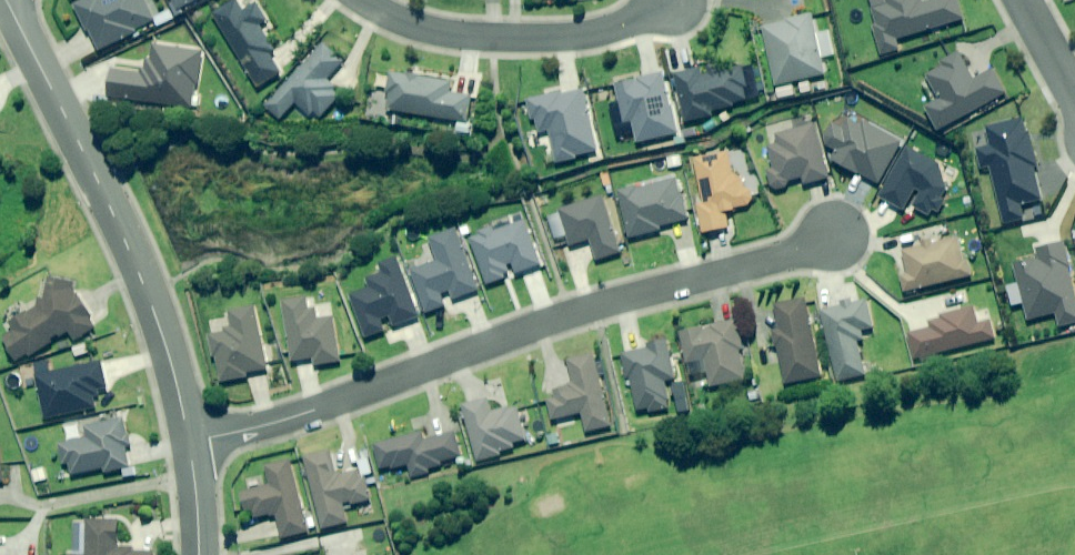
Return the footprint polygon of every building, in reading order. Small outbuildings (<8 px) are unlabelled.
[(145,0),(89,0),(75,6),(88,33),(92,31),(101,49),(138,32),(137,29),(154,21),(145,0)] [(179,9),(198,0),(175,0),(179,9)] [(245,12),(238,0),(214,15),(259,88),(283,73),(271,54),(276,51),(261,27),(269,22),(258,4),(245,12)] [(921,0),(887,0),(888,5),(868,11),(881,55),(901,49),(898,39),(964,19),(959,0),(935,0),(922,4),(921,0)] [(825,73),(809,15),(760,28),(776,86),(825,73)] [(345,60),(325,43),(300,73),(298,71),(267,106),(283,119),(297,103),(311,115),(314,111),(323,119),(344,94),(334,86),(328,80),(345,60)] [(139,68),(138,74),(111,70),(108,97),(192,108),(199,52),(154,46),(152,60),(145,59),(144,68),(139,68)] [(974,80),(959,54),(939,65),(941,69),(927,76),(941,100),(927,108),(939,131),(1006,93),(993,70),(974,80)] [(716,73),(713,65),(675,75),(686,121),(713,115),(712,111),(756,99),(748,65),(716,73)] [(677,133),(662,72),(615,84),(624,122),(632,121),(637,143),(677,133)] [(453,82),(392,73),(387,110),(433,116),(432,118),(469,123),(473,97),(451,94),(453,82)] [(596,151),(583,91),(563,96),(563,93),(527,101),(531,119),(535,118),(539,134),(549,132),(556,163),(577,158),(576,156),(596,151)] [(829,163),(856,176),(857,174),(878,184),(900,138),(852,115),(850,118),(837,111),(821,144),(835,150),(829,163)] [(1037,163),(1025,119),(988,129),(993,146),(980,150),(985,170),(994,168),(1008,221),(1024,217),(1021,204),(1042,198),(1034,172),(1037,163)] [(827,177),(812,124),(774,135),(777,144),(767,147),(773,167),(766,169),(772,189),(788,185),(787,181),(801,177),(803,184),(827,177)] [(739,173),(731,174),(727,153),(694,160),(702,205),(697,206),(702,233),(728,228),(726,213),(735,211),(734,207),(753,204),(750,186),(742,188),(739,173)] [(682,166),(680,156),(666,158),(668,168),(682,166)] [(687,220),(676,178),(618,193),(630,238),(660,230),(660,227),(687,220)] [(620,252),(602,197),(548,215),(555,239),(567,235),(571,246),(590,240),(596,260),(620,252)] [(541,266),(526,221),(498,231),(497,228),(472,236),(488,284),(541,266)] [(478,292),(458,231),(430,240),(438,263),(413,271),(427,313),(445,307),(442,296),(453,292),(456,300),(478,292)] [(969,275),(959,237),(901,252),(907,275),(899,277),(903,292),(969,275)] [(1064,243),(1037,249),(1039,258),(1014,264),(1028,320),(1055,313),(1058,328),(1074,324),(1074,298),(1068,270),(1070,270),(1064,243)] [(419,316),(398,259),(382,265),(385,274),(371,279),(374,288),(354,296),(370,338),(385,332),(381,320),(392,316),(395,325),(419,316)] [(95,329),(68,276),(47,287),(51,294),(37,302),(39,307),(8,323),(12,332),(3,337),(15,361),(70,333),(74,340),(95,329)] [(309,310),(307,300),(284,304),(294,363),(315,359),(316,366),(341,361),(334,318),(319,321),(316,309),(309,310)] [(819,377),(804,300),(774,306),(778,330),(772,331),(782,384),(819,377)] [(872,329),(866,301),(819,312),(835,381),(863,374),(856,346),(861,345),(858,332),(872,329)] [(267,371),(256,306),(231,311),(234,332),(210,336),(213,356),(215,356),(219,382),(247,378),(246,374),(267,371)] [(973,313),(972,309),(927,320),(930,329),(906,335),(913,359),(994,338),(986,309),(973,313)] [(747,379),(736,321),(681,332),(687,363),(705,359),(710,386),(747,379)] [(674,379),(666,340),(647,344),(648,350),(623,354),(628,378),(630,378),(637,414),(670,408),(665,381),(674,379)] [(611,426),(596,355),(567,361),(573,386),(546,392),(552,419),(582,413),(586,431),(611,426)] [(96,410),(93,398),(100,397),(98,390),(107,388),(101,362),(36,376),(46,421),(96,410)] [(491,412),(488,400),(463,406),(476,461),(514,451),(512,443),(524,440),(516,406),(491,412)] [(130,447),(123,418),(83,428),(86,438),(57,445),(62,464),(69,462),(72,475),(104,467),(105,473),(129,467),(125,448),(130,447)] [(425,441),(424,432),(373,444),(380,471),(408,464),(411,478),(428,474),(426,466),(461,457),(455,434),(425,441)] [(337,476),(330,451),(305,457),(323,529),(349,522),(345,506),(370,500),(362,469),(337,476)] [(308,532),(291,461),(267,467),(271,486),(243,493),(247,512),(255,510),(256,518),(276,513),(282,538),(308,532)] [(153,553),(133,552),(133,549),(117,548),(119,522),(86,520),(86,524),(84,554),(153,554),(153,553)]
